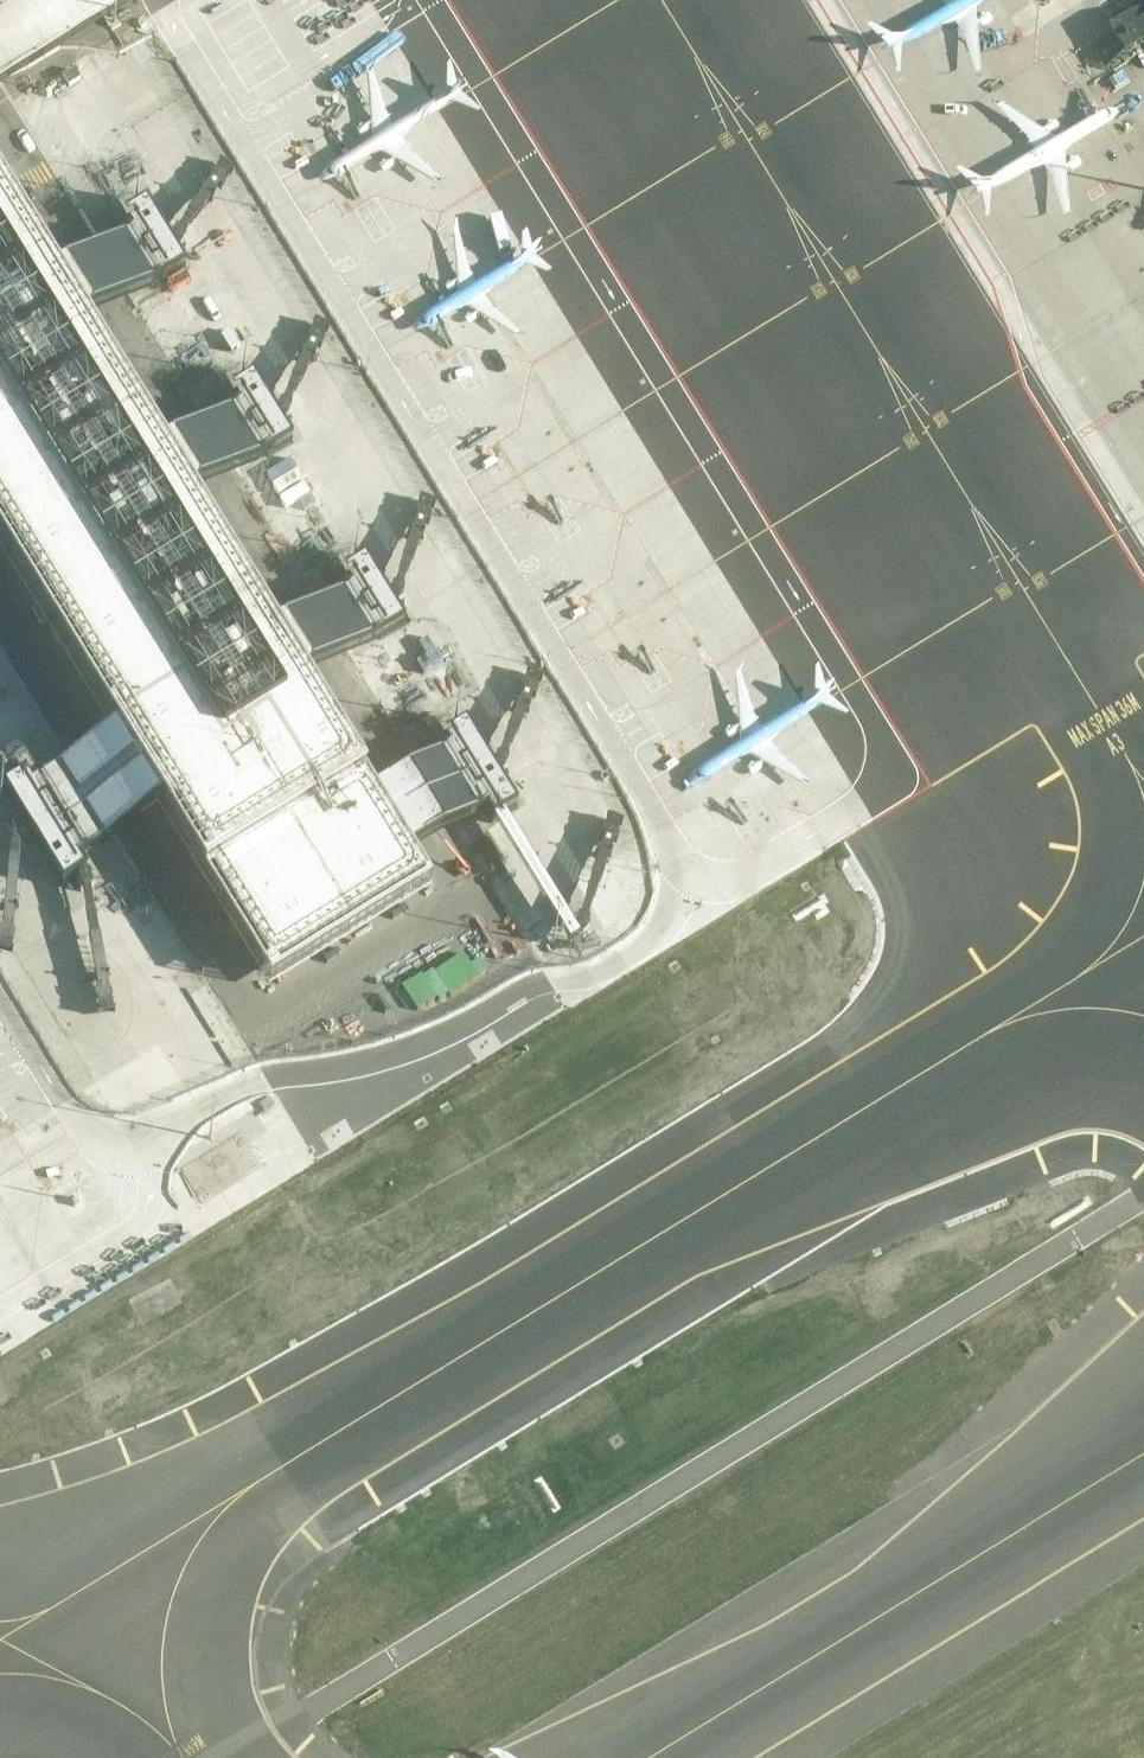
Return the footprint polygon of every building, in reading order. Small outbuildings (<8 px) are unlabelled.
[(0,9),(0,85),(133,0),(15,0),(0,9)] [(121,730),(51,773),(44,762),(3,787),(63,884),(105,858),(97,846),(166,804),(272,977),(429,881),(413,854),(468,820),(475,832),(516,807),(464,721),(422,746),(429,758),(374,792),(306,681),(377,638),(403,622),(363,557),(337,573),(340,578),(327,586),(333,597),(276,632),(194,499),(266,455),(292,439),(252,375),(226,390),(229,395),(216,403),(222,414),(164,449),(90,329),(162,286),(188,270),(148,205),(122,221),(125,225),(112,234),(118,244),(60,280),(0,182),(0,534),(121,730)]
